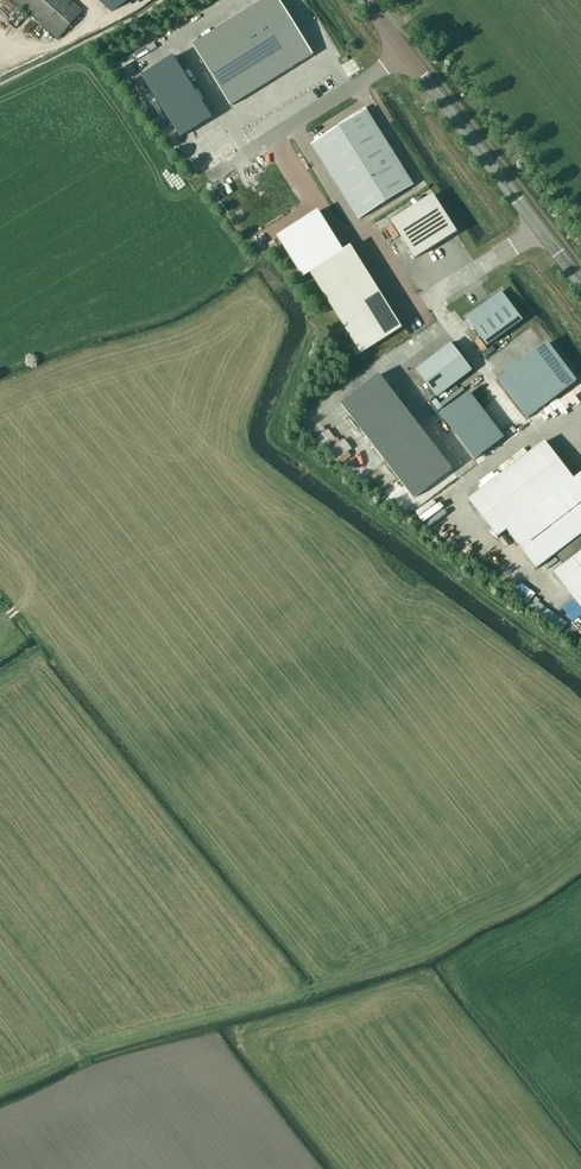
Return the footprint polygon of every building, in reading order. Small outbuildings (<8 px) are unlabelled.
[(58,40),(84,11),(71,0),(12,0),(58,40)] [(108,13),(127,0),(92,0),(108,13)] [(231,106),(312,55),(278,0),(264,0),(192,44),(231,106)] [(173,57),(142,76),(180,138),(211,118),(173,57)] [(378,127),(365,107),(344,120),(346,123),(313,143),(360,218),(411,187),(375,129),(378,127)] [(433,196),(392,221),(415,258),(456,233),(433,196)] [(302,202),(304,209),(312,207),(311,201),(302,202)] [(343,252),(318,211),(277,236),(303,277),(310,272),(361,354),(401,328),(351,247),(343,252)] [(487,346),(522,321),(501,292),(466,317),(487,346)] [(497,378),(528,419),(576,382),(546,342),(497,378)] [(437,397),(471,371),(450,344),(416,370),(437,397)] [(381,372),(396,365),(391,355),(377,362),(381,372)] [(382,373),(344,402),(416,496),(454,467),(382,373)] [(440,415),(474,460),(503,437),(469,393),(440,415)] [(555,554),(563,565),(554,572),(580,608),(580,474),(573,479),(544,441),(468,500),(497,538),(507,531),(536,569),(555,554)]
